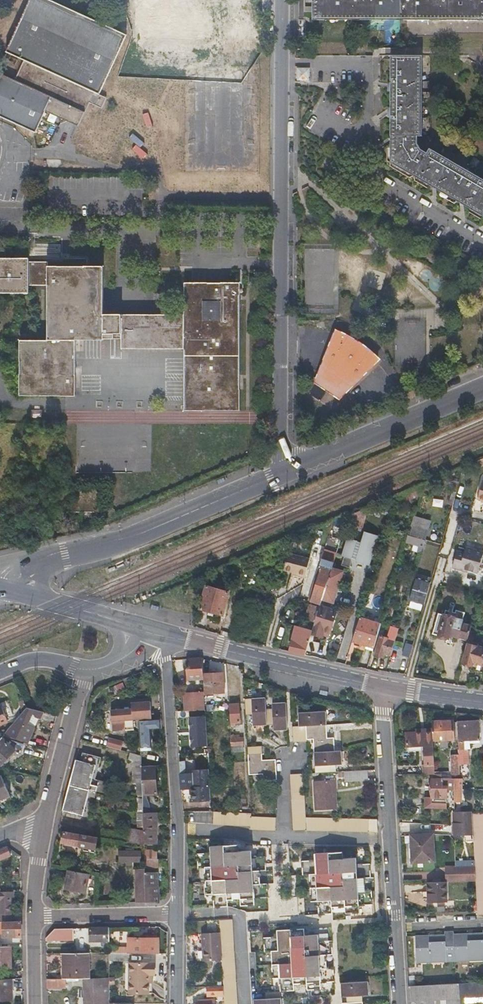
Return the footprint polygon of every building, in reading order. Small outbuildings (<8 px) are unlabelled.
[(69,105),(78,109),(85,112),(73,139),(120,160),(137,123),(130,120),(134,111),(99,95),(127,35),(91,18),(51,0),(30,0),(6,52),(24,61),(15,80),(0,74),(0,117),(19,126),(35,133),(52,97),(69,105)] [(314,16),(482,17),(482,0),(314,0),(314,16)] [(392,91),(392,106),(392,117),(392,121),(391,135),(394,136),(394,161),(416,174),(463,201),(482,212),(482,180),(439,154),(430,149),(427,154),(421,150),(416,144),(416,136),(419,136),(420,56),(392,56),(392,82),(392,91)] [(297,80),(310,80),(310,67),(296,67),(297,80)] [(164,89),(158,103),(164,105),(169,92),(164,89)] [(122,333),(122,315),(104,315),(104,300),(104,267),(102,266),(48,266),(48,262),(29,262),(29,259),(28,259),(27,258),(0,258),(0,294),(29,293),(29,285),(48,285),(48,340),(20,340),(20,395),(76,395),(75,340),(100,340),(103,340),(104,338),(104,333),(122,333)] [(184,315),(184,349),(184,409),(185,410),(215,410),(240,410),(240,395),(240,331),(240,283),(217,283),(185,283),(184,284),(184,315)] [(122,315),(122,333),(122,349),(184,349),(184,315),(143,315),(122,315)] [(335,333),(316,384),(340,400),(378,361),(368,352),(361,347),(352,341),(345,338),(335,333)] [(369,507),(347,516),(345,523),(362,528),(369,507)] [(413,526),(410,535),(419,538),(425,540),(428,530),(413,526)] [(361,542),(347,538),(341,556),(343,557),(341,566),(349,568),(352,560),(369,566),(378,537),(364,532),(361,542)] [(408,535),(406,541),(419,546),(418,550),(422,551),(425,540),(419,538),(410,535),(408,535)] [(462,570),(463,568),(467,569),(478,573),(482,553),(482,552),(466,548),(464,554),(457,552),(453,568),(462,570)] [(310,558),(289,553),(284,568),(293,571),(292,574),(305,577),(310,558)] [(322,567),(312,601),(320,604),(322,598),(328,579),(331,568),(333,561),(322,558),(319,566),(322,567)] [(417,577),(409,600),(422,604),(429,581),(417,577)] [(328,579),(322,598),(332,600),(338,582),(328,579)] [(207,585),(200,608),(222,615),(229,592),(207,585)] [(307,619),(315,622),(320,606),(311,604),(307,619)] [(315,622),(312,631),(312,633),(321,636),(323,629),(330,632),(334,617),(323,613),(323,611),(335,615),(336,609),(320,604),(320,606),(315,622)] [(467,639),(470,630),(471,625),(461,622),(463,616),(445,610),(444,614),(438,613),(432,633),(449,638),(450,634),(467,639)] [(360,617),(352,641),(374,647),(379,630),(381,624),(360,617)] [(296,626),(289,651),(305,654),(312,633),(312,631),(296,626)] [(385,653),(391,655),(399,628),(391,626),(387,638),(381,636),(375,655),(383,658),(385,653)] [(466,643),(468,644),(463,662),(472,665),(473,661),(481,664),(482,658),(482,648),(472,645),(475,632),(470,630),(467,639),(466,643)] [(402,654),(409,656),(412,645),(406,643),(402,654)] [(201,658),(188,659),(189,667),(187,667),(188,680),(203,679),(201,658)] [(223,674),(204,675),(206,694),(224,693),(223,674)] [(201,694),(184,694),(185,711),(202,710),(201,694)] [(265,698),(245,699),(246,715),(253,715),(254,726),(273,725),(274,731),(287,730),(286,703),(273,703),(273,709),(266,709),(265,698)] [(204,701),(205,710),(214,710),(214,705),(210,705),(210,701),(204,701)] [(118,731),(140,731),(140,729),(140,721),(145,720),(145,719),(152,719),(158,718),(158,704),(139,705),(139,710),(117,711),(118,731)] [(239,704),(230,704),(232,722),(240,722),(239,704)] [(44,713),(27,708),(6,733),(28,743),(34,728),(27,725),(32,714),(35,715),(36,719),(41,721),(44,713)] [(316,774),(332,773),(331,765),(342,764),(341,751),(335,751),(334,738),(327,738),(325,712),(298,713),(299,726),(292,727),(293,742),(307,742),(307,739),(314,739),(314,753),(316,774)] [(209,747),(208,716),(189,717),(189,748),(209,747)] [(151,729),(162,729),(161,720),(145,720),(140,721),(140,729),(140,731),(141,751),(152,750),(151,729)] [(453,721),(432,722),(432,729),(432,741),(440,741),(440,748),(447,748),(447,740),(455,740),(453,721)] [(478,721),(457,722),(458,755),(460,772),(468,772),(467,750),(464,750),(463,741),(479,740),(478,721)] [(422,766),(422,775),(431,775),(434,775),(434,772),(432,741),(432,729),(424,730),(424,732),(415,733),(406,733),(407,747),(424,746),(425,765),(422,766)] [(0,741),(0,766),(14,752),(22,754),(24,743),(10,740),(3,738),(0,741)] [(108,738),(107,748),(122,749),(123,740),(108,738)] [(242,738),(231,738),(231,746),(243,745),(242,738)] [(247,747),(249,775),(262,774),(263,781),(276,780),(275,760),(262,761),(261,746),(247,747)] [(76,760),(63,810),(83,815),(90,789),(96,791),(98,786),(99,781),(95,779),(100,758),(83,753),(81,761),(76,760)] [(141,755),(130,753),(128,760),(133,762),(133,783),(142,783),(141,767),(141,755)] [(460,772),(458,755),(450,755),(451,772),(451,775),(453,775),(460,775),(460,772)] [(181,773),(180,773),(181,789),(182,789),(191,788),(192,801),(211,800),(209,772),(186,773),(185,762),(180,762),(181,773)] [(141,767),(142,783),(142,796),(152,796),(157,796),(155,766),(147,766),(141,767)] [(368,781),(368,771),(344,772),(345,778),(347,778),(347,782),(368,781)] [(369,832),(369,819),(306,818),(304,774),(291,775),(294,830),(369,832)] [(434,775),(431,775),(431,798),(426,798),(426,807),(446,807),(446,789),(453,789),(453,780),(453,778),(440,778),(440,775),(434,775)] [(8,793),(1,776),(0,776),(0,797),(8,793)] [(453,780),(453,789),(453,802),(453,803),(462,804),(462,790),(462,781),(453,780)] [(336,781),(315,781),(316,810),(337,809),(336,781)] [(143,812),(143,813),(154,813),(164,813),(163,804),(153,804),(152,800),(143,800),(142,804),(143,812)] [(235,813),(214,812),(213,824),(250,826),(250,829),(275,830),(275,818),(251,817),(251,813),(235,813)] [(143,813),(144,836),(144,843),(155,844),(154,813),(143,813)] [(453,815),(453,825),(454,835),(467,834),(473,834),(472,814),(453,815)] [(475,866),(476,880),(478,911),(478,916),(482,916),(482,814),(472,814),(473,834),(474,839),(475,866)] [(65,832),(63,843),(84,847),(83,850),(95,853),(97,838),(65,832)] [(129,833),(127,842),(144,845),(144,843),(144,836),(129,833)] [(433,835),(411,836),(412,863),(434,862),(433,835)] [(260,884),(259,871),(258,864),(265,864),(264,857),(252,857),(251,851),(239,852),(238,845),(210,846),(210,853),(197,854),(198,868),(205,868),(206,894),(213,894),(214,907),(228,907),(227,900),(240,899),(241,906),(254,905),(254,898),(257,898),(267,898),(266,883),(260,884)] [(11,856),(7,847),(0,850),(0,861),(11,856)] [(157,851),(144,850),(144,859),(149,859),(157,859),(157,851)] [(139,852),(120,852),(121,862),(140,862),(139,852)] [(364,892),(363,879),(362,872),(370,871),(370,864),(356,865),(356,859),(343,859),(342,852),(314,854),(315,861),(302,861),(303,875),(310,875),(311,902),(318,902),(319,914),(332,914),(332,907),(345,906),(345,913),(359,912),(358,905),(372,905),(372,891),(364,892)] [(144,859),(144,867),(165,868),(164,862),(149,861),(149,859),(144,859)] [(475,866),(461,867),(456,867),(457,881),(476,880),(475,866)] [(457,881),(456,867),(448,867),(449,881),(457,881)] [(88,874),(63,869),(60,888),(84,893),(88,874)] [(135,870),(136,903),(145,902),(145,884),(144,869),(135,870)] [(446,881),(426,882),(427,903),(447,902),(446,881)] [(145,884),(145,902),(159,902),(159,887),(157,887),(157,884),(145,884)] [(0,892),(0,906),(1,906),(1,914),(0,914),(0,922),(3,922),(10,921),(10,892),(1,892),(0,892)] [(219,920),(220,933),(221,960),(223,987),(224,995),(224,1003),(237,1003),(235,979),(231,920),(219,920)] [(4,936),(21,936),(21,921),(10,921),(3,922),(3,930),(4,936)] [(46,938),(46,941),(73,940),(73,933),(86,932),(86,928),(55,929),(46,938)] [(108,928),(90,928),(90,940),(108,940),(108,928)] [(279,978),(280,992),(294,991),(294,983),(307,983),(307,989),(321,989),(321,982),(334,981),(333,968),(325,968),(325,955),(324,949),(332,948),(332,941),(318,941),(318,935),(305,935),(304,929),(277,930),(277,937),(263,938),(264,952),(271,952),(273,978),(279,978)] [(415,937),(417,964),(430,964),(430,958),(446,958),(446,948),(454,947),(455,962),(469,961),(469,956),(482,955),(482,933),(453,935),(453,932),(445,932),(445,935),(415,937)] [(221,960),(220,933),(202,934),(204,962),(221,960)] [(129,938),(129,953),(157,953),(157,938),(129,938)] [(7,967),(7,968),(11,968),(11,946),(0,946),(0,967),(7,967)] [(71,953),(63,953),(64,979),(66,978),(86,978),(89,978),(89,953),(85,953),(71,953)] [(148,993),(148,985),(148,975),(151,975),(151,964),(128,964),(128,993),(148,993)] [(64,979),(47,979),(47,988),(66,987),(66,978),(64,979)] [(86,978),(86,1003),(109,1003),(109,978),(89,978),(86,978)] [(10,979),(0,979),(0,1000),(11,999),(10,979)] [(342,996),(346,996),(346,1003),(342,1003),(363,1003),(362,995),(369,995),(368,982),(341,983),(342,996)] [(410,986),(411,1001),(444,1000),(444,1003),(461,1003),(460,990),(459,984),(410,986)] [(223,987),(208,988),(208,996),(224,995),(223,987)] [(280,992),(265,993),(265,999),(254,999),(254,1003),(281,1003),(280,992)]
